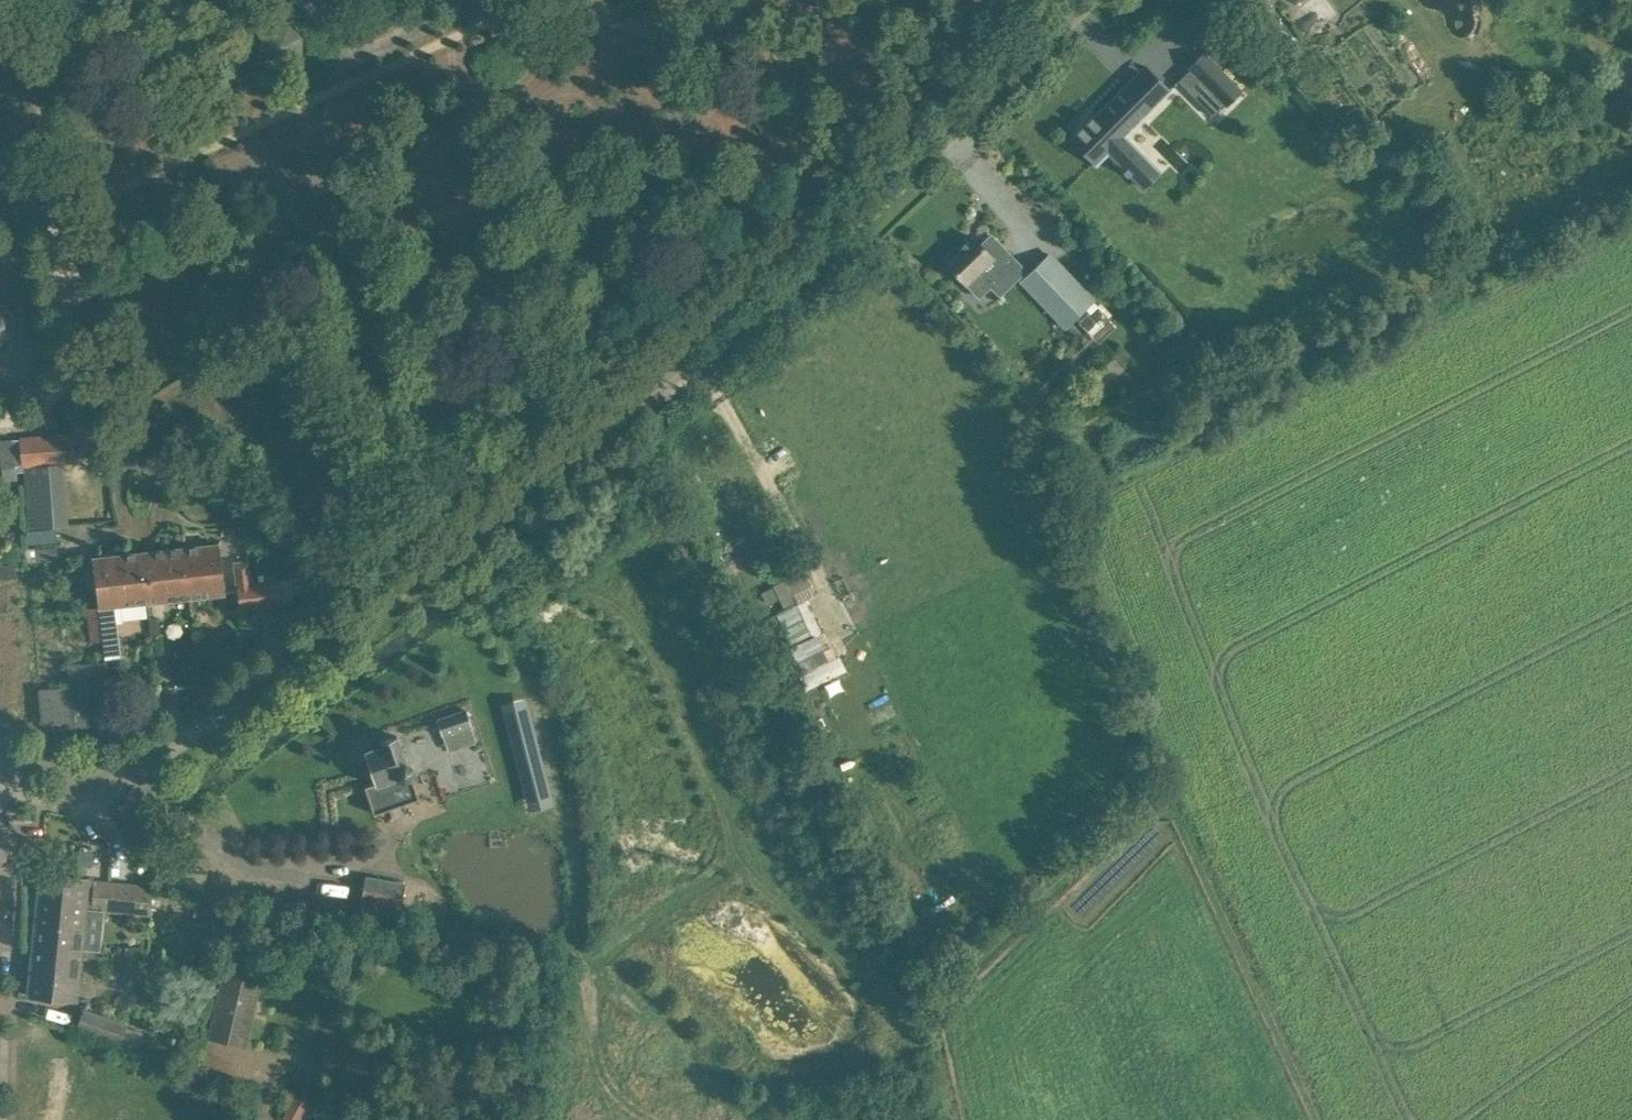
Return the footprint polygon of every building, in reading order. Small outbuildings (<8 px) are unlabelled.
[(277,63),(283,67),(290,68),(296,67),(303,64),(307,60),(311,54),(312,47),(311,40),(307,34),(302,30),(296,27),(290,26),(284,27),(278,30),(274,35),(271,40),(270,47),(271,53),(273,59),(277,63)] [(1208,53),(1207,51),(1178,81),(1196,99),(1208,88),(1224,103),(1212,115),(1213,116),(1240,88),(1206,55),(1208,53)] [(1077,133),(1072,138),(1097,163),(1108,152),(1125,169),(1123,171),(1127,175),(1129,174),(1143,187),(1144,186),(1135,177),(1151,162),(1125,136),(1150,110),(1146,106),(1147,105),(1146,104),(1145,105),(1126,86),(1127,86),(1126,84),(1093,117),(1092,116),(1091,116),(1092,118),(1088,122),(1086,121),(1085,122),(1087,123),(1083,127),(1082,125),(1081,126),(1082,128),(1078,132),(1076,131),(1077,133)] [(1443,131),(1434,133),(1440,152),(1449,149),(1443,131)] [(945,262),(979,297),(1016,261),(991,235),(981,245),(973,236),(960,248),(956,246),(949,253),(951,257),(945,262)] [(1020,282),(1065,328),(1096,298),(1051,252),(1020,282)] [(0,343),(3,342),(2,339),(12,331),(15,332),(16,330),(13,328),(15,315),(18,314),(17,312),(14,313),(6,303),(7,300),(5,298),(7,278),(7,279),(8,277),(7,277),(7,276),(5,275),(5,276),(0,276),(0,348),(0,343)] [(21,438),(23,460),(23,464),(75,460),(73,434),(21,438)] [(0,439),(2,467),(3,473),(16,472),(13,439),(0,439)] [(73,525),(71,486),(41,488),(42,503),(30,504),(31,527),(73,525)] [(219,544),(184,547),(190,598),(225,594),(223,572),(220,547),(219,544)] [(184,547),(143,551),(149,602),(190,598),(184,547)] [(100,607),(104,641),(106,658),(107,658),(103,622),(121,620),(120,605),(149,602),(143,551),(94,556),(100,607)] [(784,608),(775,612),(792,647),(822,632),(806,599),(816,595),(805,573),(804,574),(797,560),(780,569),(785,579),(773,585),(784,608)] [(0,565),(0,575),(17,573),(16,564),(0,565)] [(265,581),(268,607),(282,606),(279,579),(265,581)] [(252,582),(254,609),(268,607),(265,581),(252,582)] [(254,609),(252,582),(237,584),(238,588),(240,610),(254,609)] [(90,642),(104,641),(100,607),(87,608),(90,642)] [(198,660),(196,645),(180,646),(182,662),(198,660)] [(848,659),(789,689),(799,704),(859,676),(848,659)] [(70,687),(39,689),(42,730),(111,725),(112,725),(105,662),(67,665),(70,687)] [(466,709),(437,719),(443,736),(472,726),(466,709)] [(365,751),(369,764),(370,768),(371,769),(373,775),(375,782),(366,785),(364,786),(366,790),(374,813),(389,808),(403,803),(419,798),(411,777),(412,775),(415,771),(414,769),(414,768),(412,764),(406,761),(397,736),(381,741),(382,745),(365,751)] [(125,838),(135,852),(159,835),(150,821),(125,838)] [(106,910),(110,881),(42,874),(39,900),(85,904),(86,903),(92,904),(92,909),(106,910)] [(366,878),(360,918),(398,924),(400,907),(402,907),(405,883),(366,878)] [(154,886),(110,881),(106,910),(151,915),(152,911),(166,912),(168,891),(154,890),(154,886)] [(81,948),(85,904),(39,900),(35,944),(69,948),(69,947),(81,948)] [(69,948),(35,944),(30,995),(76,1000),(81,948),(69,947),(69,948)] [(369,958),(368,965),(371,970),(377,971),(383,968),(384,962),(381,957),(374,955),(369,958)] [(209,1037),(246,1045),(261,979),(224,971),(209,1037)] [(76,1027),(121,1042),(137,1048),(143,1032),(126,1026),(126,1025),(82,1010),(76,1027)] [(370,1048),(345,1042),(348,1030),(321,1024),(313,1063),(381,1078),(387,1052),(375,1049),(375,1047),(370,1046),(370,1048)] [(287,1119),(300,1119),(310,1102),(288,1091),(280,1106),(286,1109),(282,1117),(287,1119)] [(338,1119),(357,1119),(358,1118),(343,1111),(338,1119)]
